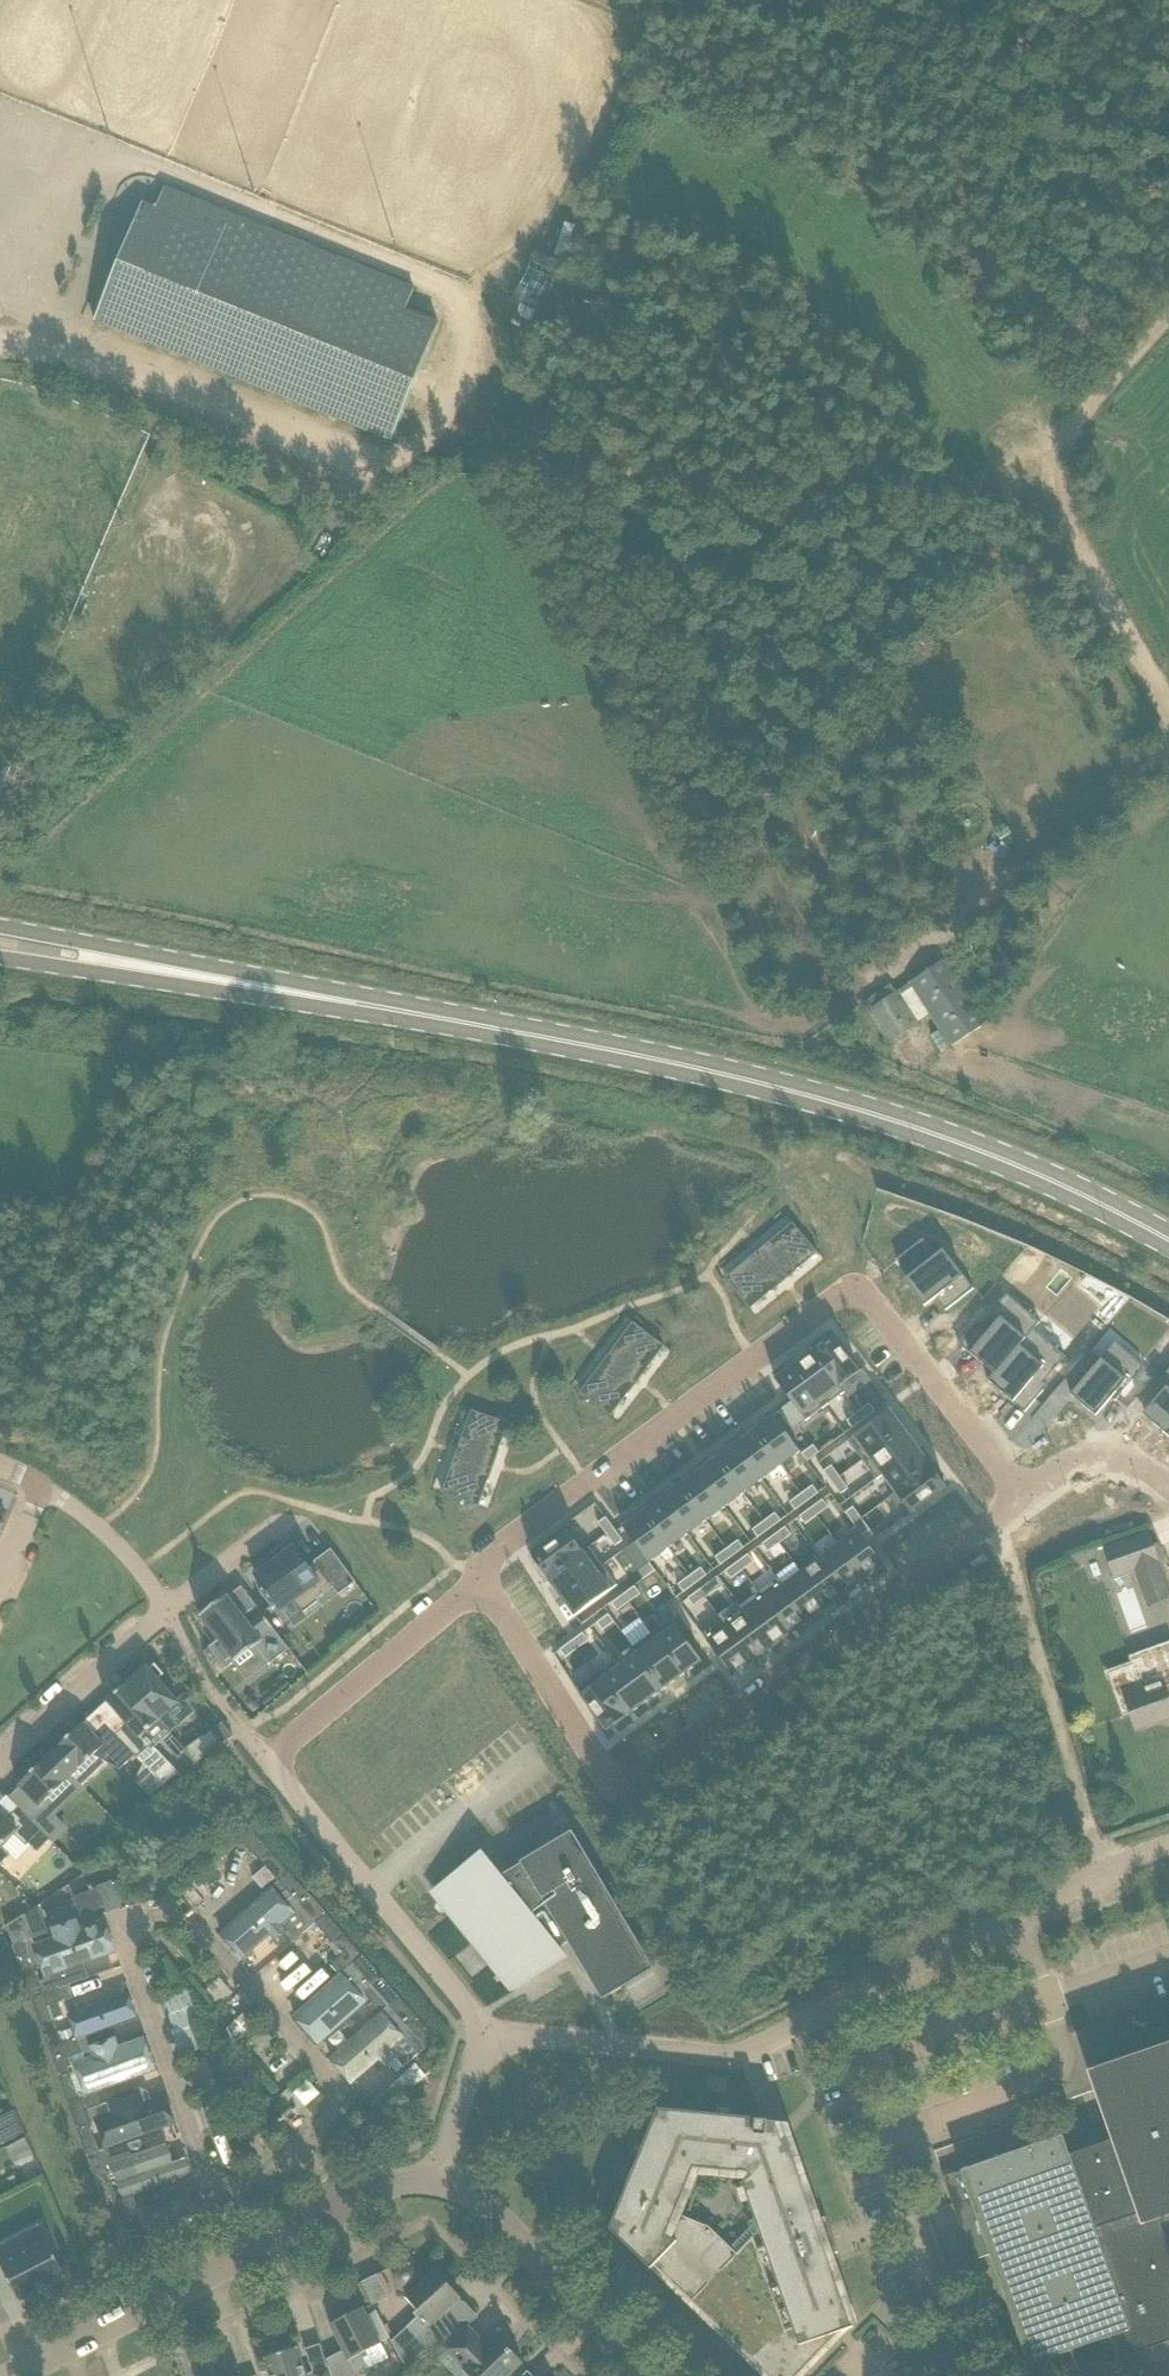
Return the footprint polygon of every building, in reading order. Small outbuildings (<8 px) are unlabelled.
[(94,321),(116,330),(391,442),(439,324),(406,311),(414,289),(164,188),(156,209),(142,204),(94,321)] [(910,982),(951,1046),(987,1023),(946,959),(910,982)] [(916,1026),(894,994),(868,1011),(889,1044),(916,1026)] [(791,1222),(723,1278),(749,1309),(816,1252),(791,1222)] [(916,1244),(897,1259),(910,1276),(904,1281),(909,1288),(924,1307),(936,1298),(945,1311),(973,1289),(966,1280),(964,1282),(961,1278),(963,1276),(943,1250),(941,1252),(929,1261),(916,1244)] [(1021,1278),(1042,1253),(1029,1247),(1028,1246),(1010,1268),(1021,1278)] [(1108,1325),(1131,1298),(1115,1289),(1095,1279),(1087,1275),(1079,1285),(1104,1306),(1096,1315),(1108,1325)] [(976,1346),(970,1353),(974,1357),(994,1374),(1033,1329),(1033,1330),(1039,1323),(1006,1295),(981,1325),(988,1332),(976,1346)] [(632,1322),(579,1392),(610,1416),(664,1346),(632,1322)] [(994,1374),(988,1381),(1009,1399),(1013,1403),(1016,1399),(1026,1408),(1023,1411),(1025,1412),(1047,1386),(1043,1383),(1065,1357),(1033,1330),(1033,1329),(994,1374)] [(833,1337),(813,1351),(840,1387),(840,1386),(859,1372),(833,1337)] [(1090,1350),(1065,1379),(1067,1380),(1082,1362),(1092,1371),(1071,1395),(1090,1412),(1096,1417),(1102,1409),(1111,1399),(1115,1402),(1144,1367),(1115,1343),(1101,1359),(1090,1350)] [(813,1351),(794,1365),(825,1407),(845,1393),(840,1386),(840,1387),(813,1351)] [(794,1365),(775,1380),(789,1398),(806,1421),(825,1407),(794,1365)] [(1143,1415),(1154,1425),(1153,1425),(1156,1428),(1156,1427),(1168,1436),(1168,1435),(1168,1370),(1159,1381),(1166,1387),(1145,1413),(1143,1415)] [(869,1404),(858,1412),(864,1420),(875,1411),(869,1404)] [(890,1410),(848,1441),(862,1460),(904,1430),(890,1410)] [(471,1411),(442,1494),(479,1507),(508,1424),(471,1411)] [(858,1412),(846,1421),(852,1429),(864,1420),(858,1412)] [(774,1416),(755,1430),(781,1465),(800,1452),(774,1416)] [(755,1430),(736,1444),(762,1479),(781,1465),(755,1430)] [(904,1430),(862,1460),(876,1480),(883,1475),(882,1475),(918,1449),(904,1430)] [(736,1444),(717,1458),(743,1493),(762,1479),(736,1444)] [(813,1445),(802,1454),(807,1462),(819,1453),(813,1445)] [(918,1449),(882,1475),(883,1475),(896,1492),(897,1494),(932,1468),(918,1449)] [(717,1458),(699,1472),(725,1507),(743,1493),(717,1458)] [(831,1466),(824,1471),(832,1483),(840,1477),(831,1466)] [(896,1492),(889,1497),(904,1518),(946,1487),(932,1468),(897,1494),(896,1492)] [(699,1472),(680,1485),(706,1521),(725,1507),(699,1472)] [(840,1477),(832,1483),(841,1495),(841,1494),(848,1489),(840,1477)] [(680,1485),(661,1499),(687,1535),(706,1521),(680,1485)] [(812,1486),(801,1494),(807,1502),(818,1493),(812,1486)] [(801,1494),(790,1503),(795,1510),(795,1511),(807,1502),(801,1494)] [(661,1499),(642,1513),(668,1549),(687,1535),(661,1499)] [(823,1500),(811,1508),(817,1516),(828,1507),(823,1500)] [(853,1507),(845,1513),(854,1524),(861,1519),(853,1507)] [(811,1508),(800,1517),(805,1524),(817,1516),(811,1508)] [(642,1513),(623,1527),(649,1563),(668,1549),(642,1513)] [(775,1513),(764,1522),(770,1529),(781,1521),(775,1513)] [(606,1518),(598,1523),(607,1535),(614,1529),(613,1528),(606,1517),(606,1518)] [(861,1519),(854,1524),(862,1536),(870,1530),(861,1519)] [(764,1522),(752,1530),(758,1538),(770,1529),(764,1522)] [(785,1527),(774,1536),(780,1543),(791,1535),(786,1527),(785,1527)] [(614,1529),(607,1535),(615,1546),(623,1541),(614,1529)] [(857,1530),(839,1544),(865,1579),(883,1566),(867,1544),(857,1530)] [(569,1532),(533,1558),(547,1578),(583,1551),(582,1551),(569,1532)] [(1150,1532),(1104,1548),(1115,1579),(1161,1562),(1150,1532)] [(774,1536),(762,1544),(768,1552),(780,1543),(774,1536)] [(738,1541),(727,1549),(732,1557),(744,1548),(738,1541)] [(839,1544),(820,1558),(846,1593),(865,1579),(839,1544)] [(583,1551),(547,1578),(561,1597),(603,1566),(589,1547),(582,1551),(583,1551)] [(282,1548),(255,1568),(258,1573),(255,1575),(264,1587),(259,1591),(272,1609),(277,1605),(281,1610),(293,1601),(301,1612),(324,1595),(320,1590),(330,1583),(338,1595),(355,1582),(331,1549),(314,1561),(315,1563),(309,1567),(306,1563),(297,1552),(289,1558),(285,1553),(282,1548)] [(727,1549),(715,1558),(721,1565),(732,1557),(727,1549)] [(748,1554),(737,1563),(742,1571),(754,1562),(748,1555),(748,1554)] [(820,1558),(801,1572),(827,1607),(846,1593),(820,1558)] [(649,1563),(638,1572),(643,1579),(655,1571),(649,1563)] [(737,1563),(725,1571),(725,1572),(731,1579),(742,1571),(737,1563)] [(603,1566),(561,1597),(575,1616),(617,1585),(603,1566)] [(701,1568),(689,1576),(695,1584),(707,1575),(701,1568)] [(783,1585),(782,1585),(808,1621),(827,1607),(801,1572),(783,1585)] [(689,1576),(678,1585),(684,1592),(695,1584),(689,1576)] [(778,1579),(759,1593),(789,1635),(808,1621),(782,1585),(783,1585),(778,1579)] [(711,1582),(700,1590),(705,1598),(717,1589),(711,1582)] [(635,1586),(623,1595),(629,1603),(640,1594),(635,1586)] [(700,1590),(688,1599),(694,1606),(705,1598),(700,1590)] [(759,1593),(740,1607),(744,1613),(771,1649),(789,1635),(759,1593)] [(246,1620),(228,1597),(229,1597),(227,1595),(200,1617),(201,1618),(218,1640),(209,1647),(225,1669),(256,1646),(270,1664),(289,1649),(259,1610),(246,1620)] [(623,1595),(612,1603),(617,1611),(629,1603),(623,1595)] [(727,1626),(725,1627),(752,1662),(771,1649),(744,1613),(727,1626)] [(608,1614),(597,1623),(603,1630),(614,1622),(608,1614)] [(671,1619),(652,1633),(683,1675),(702,1661),(671,1619)] [(721,1621),(702,1635),(720,1659),(733,1676),(752,1662),(725,1627),(727,1626),(722,1620),(721,1621)] [(578,1637),(571,1641),(577,1649),(589,1641),(583,1633),(578,1637)] [(633,1647),(632,1648),(637,1654),(638,1654),(664,1689),(683,1675),(652,1633),(633,1647)] [(571,1641),(560,1650),(566,1658),(577,1649),(571,1641)] [(1129,1656),(1131,1665),(1108,1672),(1116,1698),(1122,1716),(1131,1713),(1137,1729),(1168,1718),(1168,1700),(1164,1685),(1168,1684),(1168,1642),(1129,1656)] [(619,1667),(645,1703),(664,1689),(638,1654),(637,1654),(619,1667)] [(614,1661),(595,1675),(626,1717),(645,1703),(619,1667),(615,1661),(614,1661)] [(179,1704),(176,1700),(158,1680),(164,1675),(155,1664),(149,1669),(147,1667),(127,1684),(159,1721),(170,1733),(179,1725),(168,1713),(179,1704)] [(595,1675),(576,1689),(607,1731),(626,1717),(595,1675)] [(144,1734),(159,1721),(127,1684),(107,1701),(127,1724),(115,1734),(115,1735),(137,1758),(153,1744),(144,1734)] [(135,1755),(115,1735),(105,1724),(94,1735),(83,1723),(51,1754),(72,1776),(94,1755),(120,1770),(135,1755)] [(222,1745),(212,1730),(186,1749),(196,1763),(222,1745)] [(72,1776),(51,1754),(18,1785),(39,1807),(72,1776)] [(164,1786),(153,1770),(141,1780),(152,1796),(164,1786)] [(556,1800),(547,1805),(554,1817),(563,1812),(556,1800)] [(13,1834),(26,1846),(41,1830),(33,1822),(18,1808),(7,1819),(0,1812),(0,1865),(10,1855),(1,1847),(13,1834)] [(66,1830),(46,1809),(33,1822),(41,1830),(52,1843),(66,1830)] [(275,1877),(279,1881),(289,1872),(253,1830),(242,1840),(266,1867),(275,1877)] [(502,1878),(482,1853),(437,1889),(512,1981),(561,1951),(559,1948),(568,1943),(602,2000),(654,1969),(572,1831),(520,1862),(522,1865),(502,1878)] [(266,1867),(253,1878),(262,1889),(275,1877),(266,1867)] [(312,1926),(316,1923),(315,1923),(326,1914),(289,1872),(279,1881),(286,1890),(306,1913),(294,1924),(303,1934),(312,1926)] [(0,1875),(0,1897),(10,1905),(21,1890),(1,1875),(0,1875)] [(219,1934),(242,1961),(271,1936),(277,1942),(288,1933),(282,1926),(296,1914),(280,1895),(286,1890),(279,1881),(219,1934)] [(352,1965),(362,1956),(363,1956),(326,1914),(315,1923),(316,1923),(343,1954),(331,1965),(340,1976),(342,1974),(352,1965)] [(34,1944),(45,1976),(114,1952),(102,1920),(81,1927),(78,1920),(48,1930),(51,1938),(34,1944)] [(44,1993),(31,1954),(34,1953),(30,1940),(13,1946),(31,1998),(44,1993)] [(363,1956),(362,1956),(352,1965),(371,1986),(378,1994),(388,1985),(363,1956)] [(292,2017),(318,2046),(367,2002),(342,1974),(340,1976),(292,2017)] [(217,1984),(204,1996),(218,2011),(231,1999),(217,1984)] [(31,1998),(50,2050),(63,2046),(63,2045),(49,2006),(65,2001),(60,1988),(53,1990),(44,1993),(31,1998)] [(72,2029),(76,2040),(137,2018),(128,1993),(67,2015),(72,2029)] [(389,2006),(416,2037),(404,2048),(413,2059),(436,2039),(399,1996),(389,2006)] [(201,2006),(173,2017),(178,2031),(206,2020),(201,2006)] [(328,2058),(352,2084),(379,2059),(386,2067),(398,2057),(392,2050),(405,2039),(381,2012),(328,2058)] [(245,2013),(226,2031),(232,2038),(252,2021),(245,2013)] [(72,2029),(62,2033),(66,2044),(76,2041),(76,2040),(72,2029)] [(92,2056),(73,2063),(85,2096),(97,2092),(156,2071),(144,2037),(119,2046),(116,2037),(89,2047),(92,2056)] [(1087,2160),(1070,2111),(1057,2116),(1061,2129),(1060,2129),(1063,2136),(961,2171),(968,2189),(950,2196),(972,2261),(990,2255),(1029,2366),(1071,2351),(1079,2375),(1091,2375),(1128,2363),(1125,2354),(1168,2339),(1168,2039),(1128,2053),(1134,2071),(1093,2085),(1116,2150),(1087,2160)] [(50,2050),(68,2103),(81,2098),(67,2058),(83,2053),(79,2040),(76,2041),(66,2044),(63,2045),(63,2046),(50,2050)] [(707,2076),(705,2091),(726,2093),(728,2078),(707,2076)] [(305,2077),(282,2098),(296,2113),(319,2092),(305,2077)] [(175,2124),(165,2097),(146,2103),(141,2105),(136,2090),(109,2100),(111,2108),(114,2115),(94,2121),(104,2149),(175,2124)] [(68,2103),(86,2155),(100,2150),(86,2111),(101,2105),(97,2092),(85,2096),(81,2098),(68,2103)] [(788,2138),(787,2139),(783,2143),(777,2125),(767,2124),(768,2121),(659,2110),(612,2231),(651,2269),(654,2266),(661,2272),(659,2273),(690,2303),(759,2370),(760,2368),(764,2372),(763,2373),(765,2375),(800,2375),(843,2331),(853,2327),(852,2325),(853,2324),(829,2256),(838,2253),(838,2251),(829,2254),(827,2255),(821,2238),(823,2237),(817,2220),(788,2138)] [(0,2119),(0,2145),(25,2133),(15,2112),(0,2119)] [(130,2157),(111,2163),(118,2182),(123,2198),(192,2175),(186,2159),(172,2163),(166,2145),(130,2157)] [(109,2176),(100,2150),(86,2155),(96,2180),(109,2176)] [(96,2180),(105,2207),(118,2202),(109,2176),(96,2180)] [(131,2238),(137,2255),(210,2229),(196,2190),(139,2210),(146,2233),(131,2238)] [(118,2202),(105,2207),(123,2260),(137,2255),(131,2238),(123,2215),(138,2210),(134,2197),(118,2202)] [(0,2242),(0,2264),(19,2300),(65,2276),(47,2240),(38,2223),(0,2242)] [(427,2336),(436,2349),(462,2330),(445,2311),(461,2297),(436,2270),(406,2297),(418,2310),(414,2314),(417,2318),(407,2327),(420,2342),(427,2336)] [(391,2293),(380,2272),(378,2273),(361,2282),(372,2303),(391,2293)] [(366,2351),(381,2343),(363,2307),(330,2324),(357,2375),(361,2375),(370,2371),(364,2359),(368,2356),(366,2351)] [(498,2337),(488,2347),(469,2327),(445,2350),(469,2375),(509,2375),(523,2362),(521,2360),(521,2356),(515,2350),(512,2351),(498,2337)] [(399,2357),(409,2369),(436,2349),(427,2336),(420,2342),(399,2357)] [(329,2367),(304,2375),(302,2368),(304,2367),(297,2347),(290,2350),(289,2346),(270,2353),(271,2356),(264,2359),(268,2371),(262,2373),(264,2375),(332,2375),(329,2367)]
